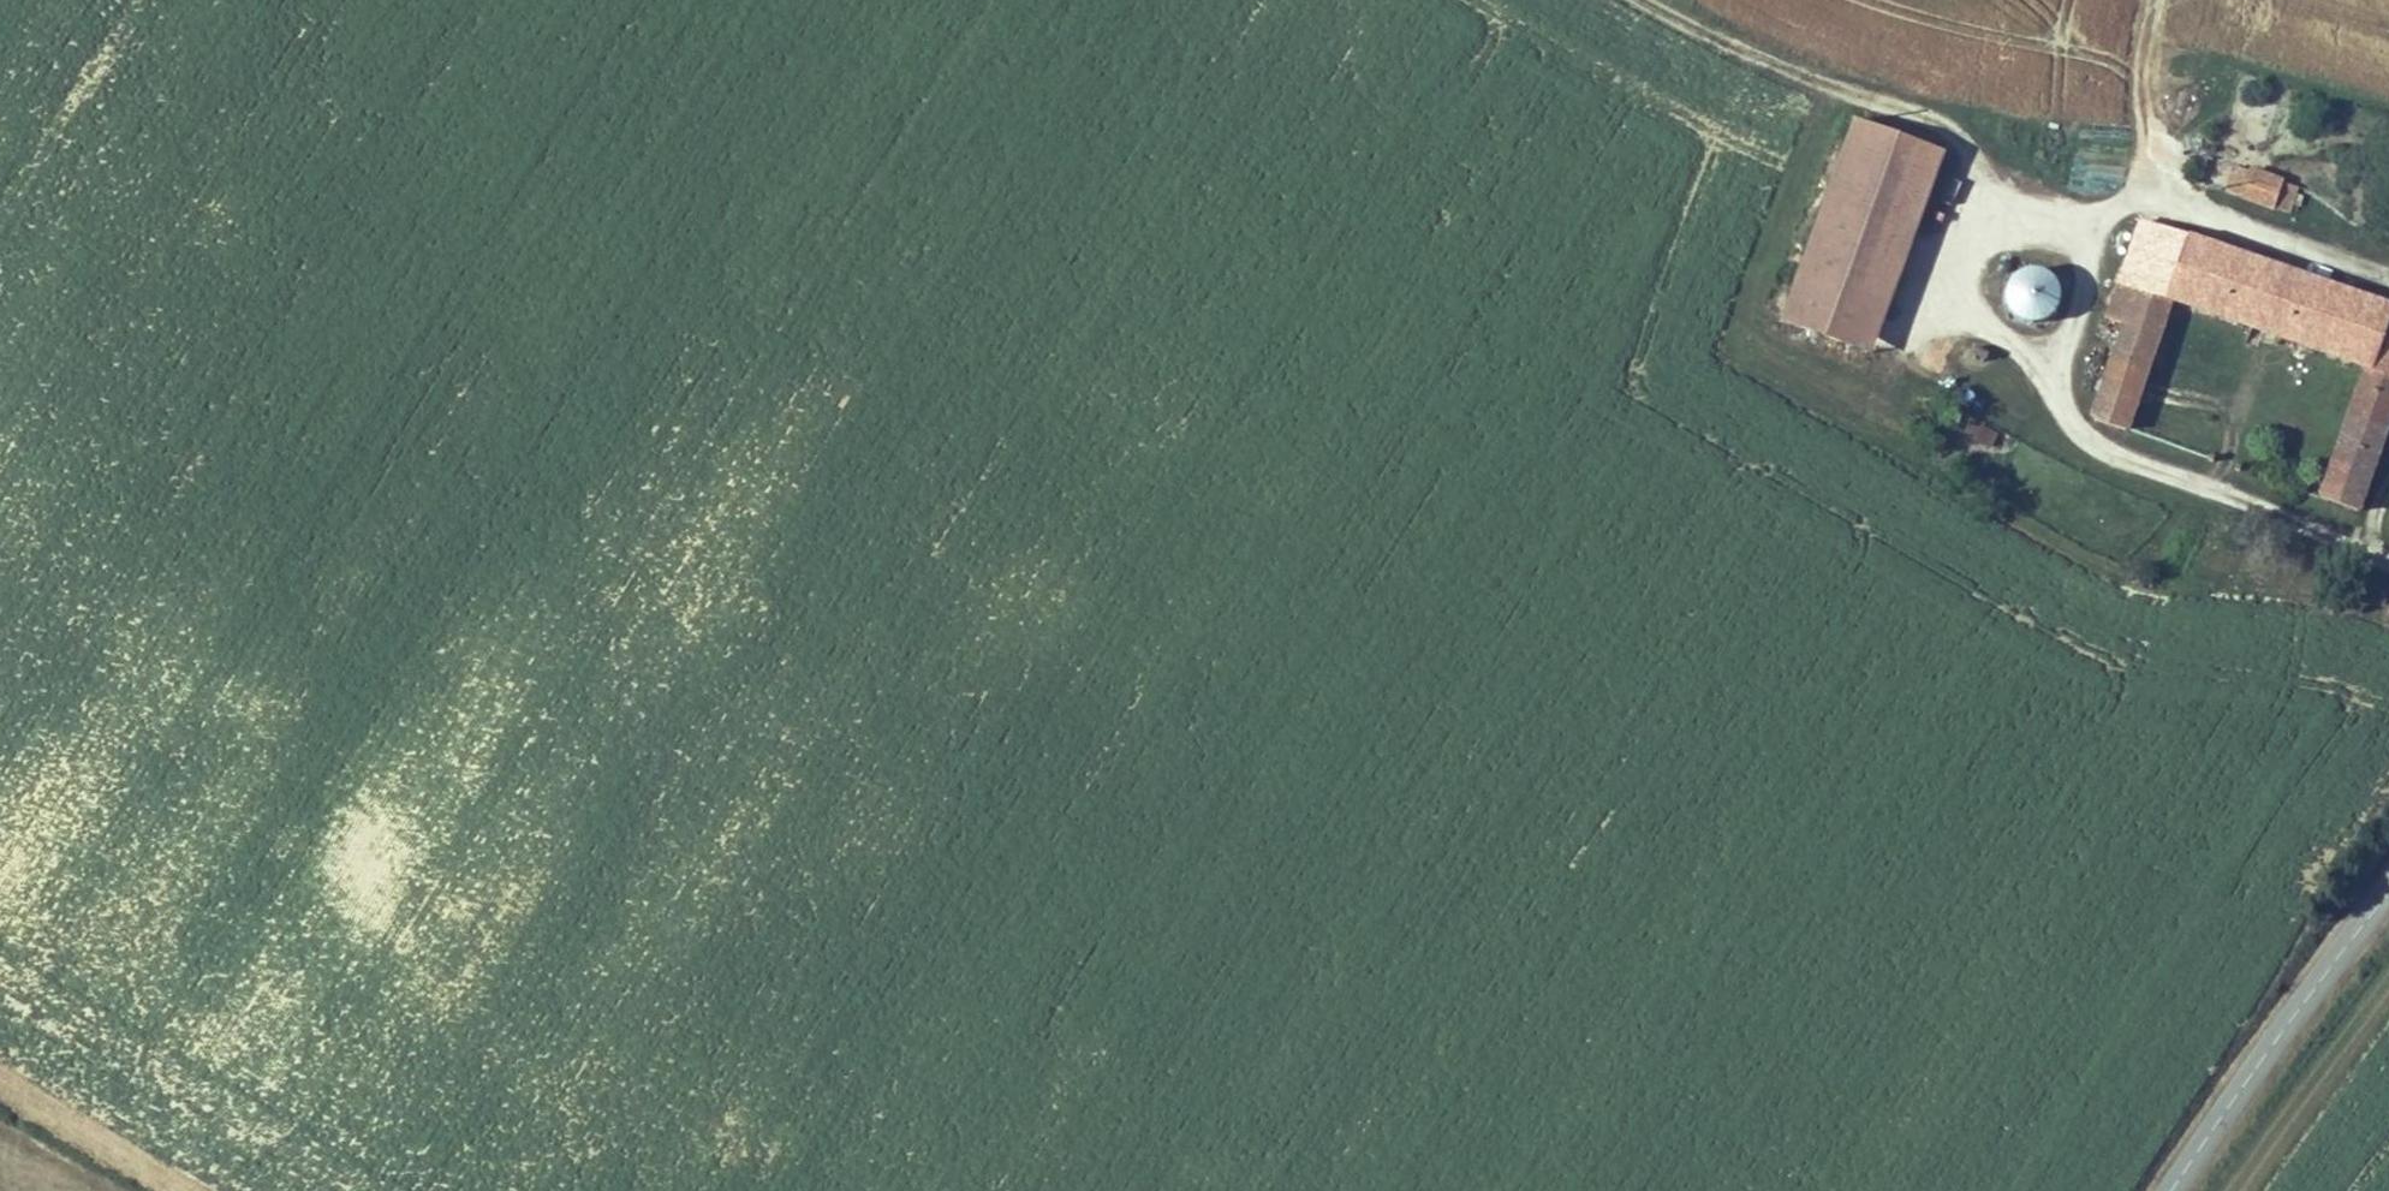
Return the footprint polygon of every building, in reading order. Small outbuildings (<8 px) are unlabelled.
[(1872,358),(1947,153),(1854,120),(1780,324),(1872,358)] [(2223,192),(2239,197),(2247,171),(2232,166),(2223,192)] [(2282,179),(2249,167),(2247,171),(2239,197),(2238,200),(2272,212),(2273,209),(2281,183),(2282,179)] [(2281,183),(2273,209),(2290,214),(2298,187),(2281,183)] [(2136,221),(2102,320),(2118,326),(2086,419),(2125,432),(2172,306),(2361,371),(2315,500),(2359,514),(2388,426),(2388,305),(2186,236),(2185,239),(2136,221)] [(2020,320),(2031,325),(2043,323),(2054,317),(2060,307),(2062,295),(2058,284),(2050,275),(2038,271),(2026,272),(2016,278),(2009,288),(2008,300),(2012,312),(2020,320)] [(1964,423),(1960,441),(1993,448),(1997,430),(1964,423)]
